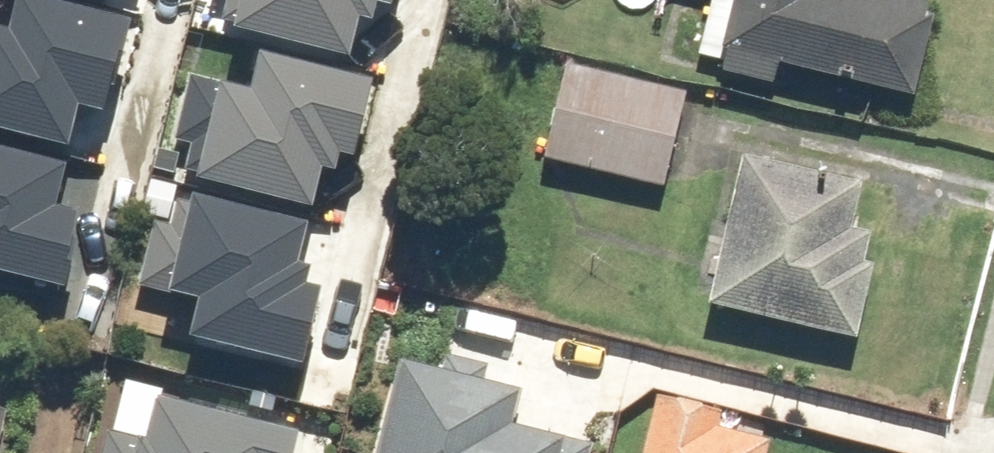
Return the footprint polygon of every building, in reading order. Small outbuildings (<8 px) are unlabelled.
[(123,6),(96,0),(1,0),(0,2),(0,98),(63,112),(73,69),(106,77),(123,6)] [(384,0),(224,0),(220,19),(338,46),(348,3),(381,11),(384,0)] [(712,76),(766,89),(770,73),(896,103),(918,9),(883,0),(730,0),(712,76)] [(343,164),(360,93),(243,66),(233,107),(199,99),(182,172),(300,199),(310,156),(343,164)] [(684,98),(555,74),(538,170),(666,193),(684,98)] [(49,146),(0,135),(0,260),(51,271),(67,202),(38,196),(49,146)] [(844,231),(852,192),(735,168),(705,311),(848,340),(870,236),(844,231)] [(286,283),(298,233),(164,203),(138,322),(300,358),(315,289),(286,283)] [(385,366),(364,452),(576,452),(501,435),(510,396),(385,366)] [(760,449),(709,438),(714,414),(648,400),(636,452),(759,452),(760,449)] [(292,439),(145,403),(132,452),(289,452),(292,439)]
